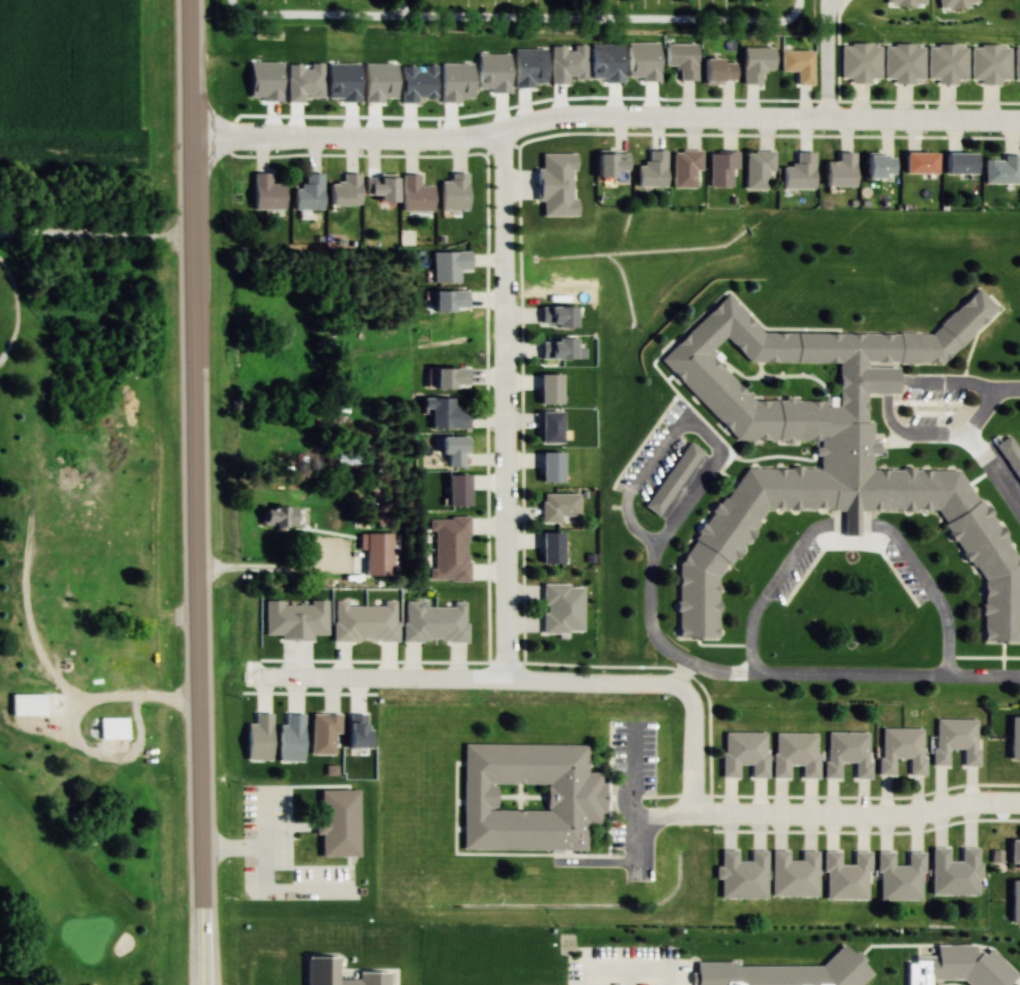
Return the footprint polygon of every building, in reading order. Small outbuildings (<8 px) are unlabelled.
[(666,44),(666,64),(678,64),(678,79),(695,80),(695,44),(666,44)] [(842,45),(841,78),(851,78),(851,83),(870,83),(870,77),(880,77),(880,46),(842,45)] [(971,45),(970,78),(980,78),(980,83),(998,83),(998,77),(1009,77),(1009,46),(971,45)] [(884,46),(884,78),(893,78),(893,83),(912,83),(912,78),(922,78),(923,46),(884,46)] [(927,46),(927,79),(937,79),(937,84),(955,84),(955,78),(966,78),(966,47),(927,46)] [(742,48),(743,84),(760,84),(760,69),(772,69),(771,47),(742,48)] [(783,50),(782,70),(795,70),(795,85),(812,86),(812,50),(783,50)] [(702,59),(702,82),(720,82),(720,79),(734,79),(734,64),(719,64),(719,59),(702,59)] [(706,149),(706,185),(728,185),(728,167),(735,167),(735,150),(706,149)] [(636,166),(636,187),(664,187),(665,152),(647,151),(647,166),(636,166)] [(670,152),(670,187),(692,188),(693,169),(699,169),(699,152),(670,152)] [(782,168),(782,188),(812,189),(813,152),(796,152),(796,168),(782,168)] [(903,152),(903,173),(934,173),(934,153),(903,152)] [(593,155),(594,178),(611,178),(611,171),(626,170),(625,153),(593,155)] [(745,154),(745,189),(767,190),(768,171),(774,171),(774,154),(745,154)] [(825,162),(825,186),(852,186),(852,154),(837,154),(837,162),(825,162)] [(941,154),(941,174),(972,175),(973,155),(941,154)] [(864,156),(864,179),(878,179),(878,173),(893,173),(894,157),(864,156)] [(546,158),(548,176),(561,174),(559,157),(546,158)] [(984,161),(984,181),(1015,182),(1015,162),(984,161)] [(439,183),(440,209),(465,209),(465,173),(449,174),(449,182),(439,183)] [(250,174),(251,209),(282,208),(282,184),(267,184),(267,174),(250,174)] [(328,186),(328,207),(356,207),(356,174),(340,174),(340,186),(328,186)] [(293,186),(293,208),(321,208),(321,175),(305,175),(304,186),(293,186)] [(400,175),(400,209),(430,210),(431,186),(416,186),(417,175),(400,175)] [(364,179),(365,195),(377,195),(377,201),(392,201),(391,178),(364,179)] [(468,253),(468,269),(456,269),(456,284),(432,284),(432,253),(468,253)] [(982,570),(982,640),(1019,640),(1019,605),(974,469),(871,469),(870,393),(894,393),(894,363),(940,363),(996,309),(976,288),(930,333),(762,333),(724,294),(657,358),(735,440),(818,440),(818,467),(818,468),(725,468),(676,616),(676,636),(715,636),(715,624),(754,508),(842,508),(842,535),(857,535),(857,510),(924,510),(982,570)] [(537,373),(537,402),(559,402),(558,373),(537,373)] [(420,397),(420,407),(429,407),(429,427),(465,427),(465,409),(449,409),(449,397),(420,397)] [(538,410),(538,441),(559,441),(559,410),(538,410)] [(437,435),(437,453),(446,452),(446,466),(463,466),(463,435),(437,435)] [(702,450),(688,441),(643,506),(657,516),(702,450)] [(539,451),(538,480),(560,481),(561,451),(539,451)] [(444,473),(445,504),(466,503),(465,473),(444,473)] [(541,493),(541,521),(558,521),(558,514),(578,514),(577,493),(541,493)] [(259,525),(294,525),(294,505),(259,505),(259,525)] [(432,518),(433,581),(467,580),(466,517),(432,518)] [(560,562),(538,562),(539,531),(561,532),(560,562)] [(540,584),(541,630),(581,630),(581,583),(540,584)] [(334,601),(333,641),(394,641),(394,602),(334,601)] [(403,601),(402,640),(463,640),(463,601),(403,601)] [(8,693),(8,715),(44,715),(44,693),(8,693)] [(1009,714),(1008,760),(1019,760),(1019,714),(1009,714)] [(127,716),(98,716),(98,739),(127,739),(127,716)] [(977,719),(933,718),(933,765),(947,765),(947,748),(963,748),(962,765),(976,766),(977,719)] [(923,728),(880,727),(878,774),(893,774),(893,757),(908,758),(908,774),(922,774),(923,728)] [(765,778),(766,732),(721,732),(721,777),(737,778),(737,765),(750,765),(750,778),(765,778)] [(817,733),(772,732),(772,778),(788,778),(788,765),(800,765),(800,778),(817,778),(817,733)] [(868,732),(825,732),(825,778),(839,778),(839,762),(854,762),(854,778),(868,778),(868,732)] [(461,849),(585,850),(585,823),(602,823),(602,772),(585,772),(586,745),(462,743),(461,849)] [(356,789),(318,789),(317,856),(356,856),(356,789)] [(1019,868),(1019,839),(1009,839),(1009,868),(1019,868)] [(930,847),(930,894),(977,893),(977,847),(960,847),(960,861),(946,861),(946,847),(930,847)] [(766,850),(749,850),(749,861),(735,861),(736,850),(719,849),(719,866),(714,866),(713,879),(718,879),(718,898),(765,898),(766,850)] [(815,896),(816,851),(799,850),(799,860),(787,860),(787,850),(770,850),(770,896),(815,896)] [(823,850),(823,898),(868,898),(868,851),(852,851),(852,864),(839,864),(839,850),(823,850)] [(907,851),(907,864),(892,865),(891,850),(877,850),(877,899),(922,899),(922,851),(907,851)] [(1009,878),(1009,924),(1019,924),(1019,878),(1009,878)] [(302,984),(387,984),(387,972),(356,972),(356,980),(335,980),(335,956),(303,956),(302,984)] [(928,979),(944,978),(946,964),(906,964),(906,984),(928,984),(928,979)]
